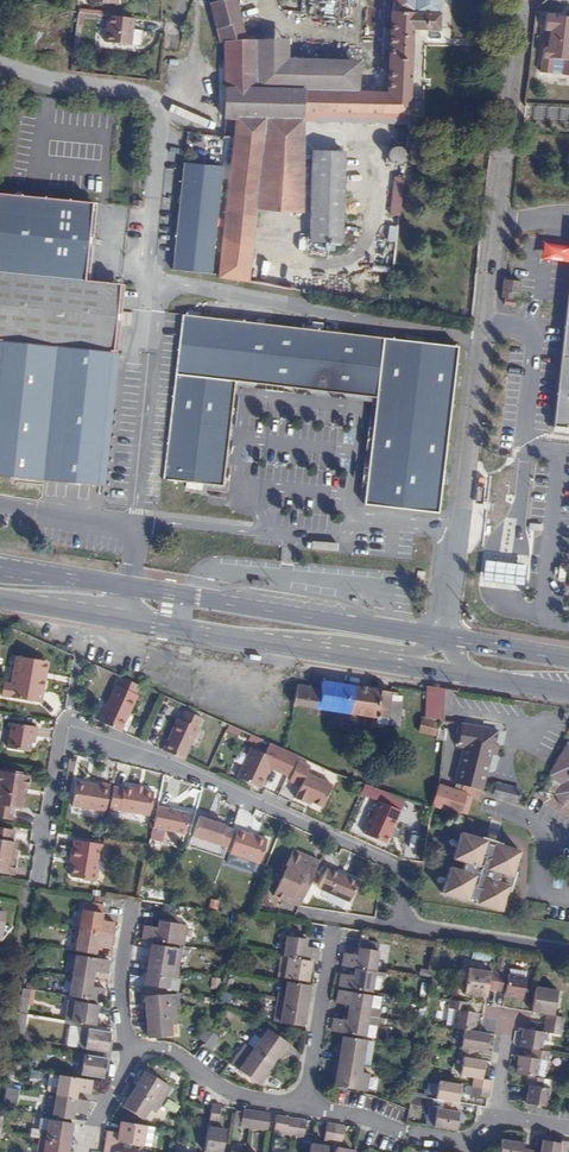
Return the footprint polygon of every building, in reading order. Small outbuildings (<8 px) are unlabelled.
[(441,0),(393,0),(391,30),(390,46),(387,91),(356,91),(357,68),(304,67),(304,89),(258,88),(259,39),(249,38),(237,0),(222,0),(210,4),(220,43),(223,42),(224,118),(235,118),(236,118),(265,120),(305,122),(305,112),(337,114),(409,118),(415,30),(439,32),(441,0)] [(133,18),(108,15),(107,25),(109,25),(108,42),(130,45),(133,18)] [(558,25),(559,16),(547,15),(545,30),(550,31),(548,49),(544,49),(541,73),(552,74),(554,59),(565,60),(563,75),(568,76),(568,26),(558,25)] [(559,16),(558,25),(568,26),(568,17),(559,16)] [(288,39),(259,39),(258,88),(304,89),(304,67),(357,68),(357,61),(287,59),(288,39)] [(565,60),(554,59),(552,74),(563,75),(565,60)] [(337,123),(337,114),(305,112),(305,122),(337,123)] [(218,276),(218,277),(247,281),(256,208),(262,151),(265,120),(236,118),(235,118),(234,133),(234,138),(230,164),(218,276)] [(262,151),(256,208),(265,209),(300,211),(303,153),(305,122),(265,120),(262,151)] [(373,131),(360,130),(358,147),(372,148),(373,131)] [(405,165),(406,148),(387,146),(385,164),(405,165)] [(345,154),(315,153),(313,186),(310,244),(340,245),(345,154)] [(172,271),(212,275),(223,166),(184,163),(172,271)] [(391,217),(398,218),(403,180),(395,178),(391,217)] [(3,339),(0,368),(0,476),(96,485),(109,351),(113,351),(115,326),(120,326),(121,311),(117,310),(98,309),(101,282),(84,280),(87,249),(92,249),(93,234),(89,234),(92,203),(0,193),(0,339),(3,339)] [(505,280),(502,298),(513,299),(513,293),(520,294),(521,281),(505,280)] [(120,284),(101,282),(98,309),(117,310),(120,284)] [(553,427),(568,428),(568,288),(553,427)] [(162,479),(223,486),(224,474),(228,446),(232,410),(235,381),(270,385),(305,389),(341,393),(376,397),(371,439),(367,476),(364,504),(439,513),(442,484),(448,485),(449,474),(443,474),(457,346),(182,314),(163,471),(162,479)] [(509,518),(495,517),(489,576),(504,577),(509,518)] [(42,677),(45,661),(16,656),(11,684),(4,683),(1,696),(41,703),(45,678),(42,677)] [(138,695),(136,694),(140,685),(121,676),(117,686),(115,685),(99,722),(113,728),(121,732),(138,695)] [(320,689),(297,685),(293,704),(308,707),(374,716),(373,720),(377,721),(377,722),(387,724),(392,692),(322,681),(320,689)] [(426,686),(424,717),(443,721),(445,688),(426,686)] [(392,692),(387,724),(393,725),(398,694),(392,692)] [(178,719),(163,751),(176,756),(183,760),(198,728),(202,718),(185,710),(181,720),(178,719)] [(36,737),(37,727),(12,723),(8,748),(29,752),(32,736),(36,737)] [(463,751),(457,783),(464,785),(461,792),(465,794),(466,792),(472,794),(474,788),(482,790),(484,776),(489,777),(489,772),(485,771),(488,754),(492,755),(495,744),(498,730),(462,724),(458,750),(463,751)] [(550,777),(561,783),(555,794),(562,807),(568,807),(568,744),(567,743),(548,777),(550,777)] [(268,753),(276,755),(272,768),(289,773),(295,752),(270,744),(268,753)] [(274,758),(251,748),(238,778),(260,788),(274,758)] [(300,787),(295,799),(304,803),(305,800),(322,807),(331,785),(307,773),(310,766),(299,761),(289,782),(300,787)] [(7,770),(7,772),(0,771),(0,818),(12,820),(14,808),(20,809),(23,789),(27,789),(29,776),(21,774),(21,772),(7,770)] [(561,783),(550,777),(543,790),(551,795),(555,794),(561,783)] [(106,812),(110,784),(101,783),(100,785),(76,781),(72,806),(106,812)] [(493,793),(517,800),(520,790),(496,783),(493,793)] [(438,786),(433,806),(460,814),(460,812),(466,814),(472,794),(466,792),(465,794),(461,792),(438,786)] [(123,788),(113,787),(110,809),(150,815),(153,791),(123,787),(123,788)] [(400,811),(379,802),(364,834),(386,844),(400,811)] [(190,813),(158,806),(153,828),(185,834),(190,813)] [(225,825),(199,816),(193,836),(227,848),(233,829),(225,827),(225,825)] [(0,828),(0,873),(13,875),(16,861),(12,860),(15,842),(12,842),(14,830),(0,828)] [(268,840),(238,830),(230,853),(261,864),(268,840)] [(484,843),(485,840),(460,832),(453,858),(464,862),(462,870),(450,867),(442,893),(467,901),(467,898),(476,901),(475,903),(500,911),(509,884),(497,881),(499,873),(511,876),(519,851),(494,843),(493,846),(484,843)] [(487,833),(485,840),(484,843),(493,846),(494,843),(496,836),(487,833)] [(102,844),(75,840),(71,859),(74,859),(72,877),(96,881),(102,844)] [(305,855),(293,850),(286,866),(289,868),(287,874),(284,881),(281,879),(273,896),(285,900),(286,897),(291,899),(290,903),(299,907),(319,861),(310,857),(309,860),(303,858),(305,855)] [(359,882),(328,868),(319,888),(350,902),(359,882)] [(82,910),(78,930),(113,936),(115,923),(102,921),(103,914),(82,910)] [(144,925),(142,939),(176,944),(185,945),(188,925),(180,924),(181,919),(175,918),(174,923),(164,921),(157,920),(156,928),(144,925)] [(113,936),(78,930),(75,951),(97,955),(98,948),(111,950),(113,936)] [(287,936),(283,956),(312,961),(317,962),(319,948),(307,947),(308,939),(287,936)] [(151,944),(148,964),(179,969),(180,960),(174,959),(176,948),(151,944)] [(354,968),(376,971),(379,951),(357,947),(356,955),(344,953),(342,966),(354,968)] [(76,956),(72,975),(94,979),(95,972),(108,974),(110,961),(76,956)] [(283,956),(281,956),(278,976),(309,981),(312,961),(283,956)] [(179,969),(148,964),(144,985),(169,989),(171,977),(177,978),(179,969)] [(499,973),(500,966),(492,965),(490,972),(468,968),(464,993),(486,997),(487,989),(496,991),(499,973)] [(338,987),(372,992),(376,971),(354,968),(353,976),(340,973),(338,987)] [(499,973),(496,991),(505,992),(504,997),(523,1000),(528,971),(511,969),(510,975),(499,973)] [(94,979),(72,975),(69,996),(103,1002),(105,989),(93,987),(94,979)] [(278,992),(277,1001),(307,1006),(309,998),(311,985),(286,981),(284,993),(278,992)] [(558,990),(536,986),(532,1012),(546,1014),(545,1023),(563,1026),(564,1017),(554,1015),(558,990)] [(378,1017),(379,1018),(380,1009),(370,1008),(372,995),(337,989),(335,1003),(348,1005),(347,1012),(378,1017)] [(146,1017),(177,1014),(177,1005),(170,1006),(169,994),(144,996),(146,1017)] [(382,996),(372,995),(370,1008),(380,1009),(382,996)] [(463,1029),(475,1031),(478,1013),(466,1011),(468,1002),(450,999),(448,1008),(455,1009),(452,1027),(463,1029)] [(64,1020),(95,1025),(99,1005),(67,1000),(64,1020)] [(307,1006),(277,1001),(273,1022),(304,1027),(307,1006)] [(378,1017),(347,1012),(345,1020),(333,1018),(331,1031),(365,1037),(367,1025),(374,1026),(377,1024),(378,1017)] [(178,1025),(177,1014),(146,1017),(147,1038),(173,1036),(172,1025),(178,1025)] [(563,1026),(545,1023),(543,1032),(543,1033),(522,1030),(519,1046),(531,1049),(543,1050),(545,1034),(561,1037),(563,1026)] [(374,1026),(367,1025),(365,1037),(372,1038),(374,1026)] [(266,1028),(252,1049),(273,1064),(278,1057),(282,1051),(285,1053),(290,1045),(266,1028)] [(79,1039),(77,1048),(108,1053),(111,1033),(88,1029),(86,1040),(79,1039)] [(199,1038),(213,1049),(220,1040),(206,1029),(199,1038)] [(486,1052),(489,1033),(475,1031),(463,1029),(459,1056),(463,1057),(476,1059),(477,1051),(486,1052)] [(338,1061),(363,1065),(367,1040),(342,1036),(338,1061)] [(237,1070),(252,1049),(244,1043),(229,1064),(237,1070)] [(273,1064),(252,1049),(237,1070),(261,1086),(267,1077),(265,1076),(269,1070),(273,1064)] [(517,1064),(515,1073),(527,1076),(538,1077),(541,1060),(548,1061),(550,1051),(543,1050),(531,1049),(530,1058),(518,1056),(517,1064)] [(107,1058),(77,1053),(75,1063),(82,1064),(80,1075),(104,1079),(107,1058)] [(472,1086),(490,1089),(491,1080),(482,1079),(485,1061),(476,1059),(463,1057),(460,1076),(473,1078),(472,1086)] [(334,1086),(368,1091),(371,1074),(362,1072),(363,1065),(338,1061),(334,1086)] [(171,1087),(145,1071),(134,1089),(161,1105),(171,1087)] [(56,1094),(60,1075),(50,1073),(47,1089),(49,1092),(56,1094)] [(93,1080),(60,1075),(56,1094),(56,1096),(75,1099),(76,1091),(91,1094),(93,1080)] [(527,1076),(526,1084),(529,1085),(526,1103),(548,1107),(550,1089),(544,1088),(545,1078),(538,1077),(527,1076)] [(436,1099),(442,1100),(458,1102),(461,1084),(439,1081),(436,1099)] [(470,1096),(488,1099),(489,1094),(490,1089),(472,1086),(470,1096)] [(155,1114),(161,1105),(134,1089),(123,1107),(144,1120),(150,1110),(155,1114)] [(56,1096),(53,1116),(74,1120),(75,1113),(87,1115),(89,1101),(75,1099),(56,1096)] [(436,1108),(433,1126),(455,1130),(460,1103),(458,1102),(442,1100),(440,1109),(436,1108)] [(222,1106),(212,1104),(209,1122),(219,1123),(222,1106)] [(240,1127),(249,1129),(252,1111),(243,1109),(240,1127)] [(252,1111),(249,1129),(267,1132),(271,1113),(252,1111)] [(288,1116),(277,1114),(276,1127),(286,1128),(288,1116)] [(276,1127),(274,1134),(293,1137),(297,1118),(288,1116),(286,1128),(276,1127)] [(73,1123),(39,1118),(37,1129),(40,1129),(38,1139),(70,1144),(73,1123)] [(303,1139),(307,1119),(297,1118),(293,1137),(303,1139)] [(144,1146),(147,1125),(119,1121),(117,1132),(107,1131),(106,1138),(105,1145),(123,1148),(123,1143),(144,1146)] [(336,1124),(326,1123),(323,1141),(333,1143),(336,1124)] [(336,1124),(333,1143),(342,1144),(345,1126),(344,1126),(336,1124)] [(205,1151),(223,1151),(226,1129),(208,1126),(205,1151)] [(38,1139),(37,1148),(43,1150),(43,1151),(68,1151),(70,1144),(38,1139)] [(532,1150),(524,1148),(525,1143),(502,1139),(500,1151),(531,1151),(532,1150)] [(532,1150),(531,1151),(559,1151),(560,1143),(542,1140),(540,1151),(532,1150)] [(561,1140),(560,1143),(559,1151),(568,1151),(568,1149),(568,1142),(561,1140)] [(309,1151),(327,1151),(328,1146),(311,1143),(309,1151)]
